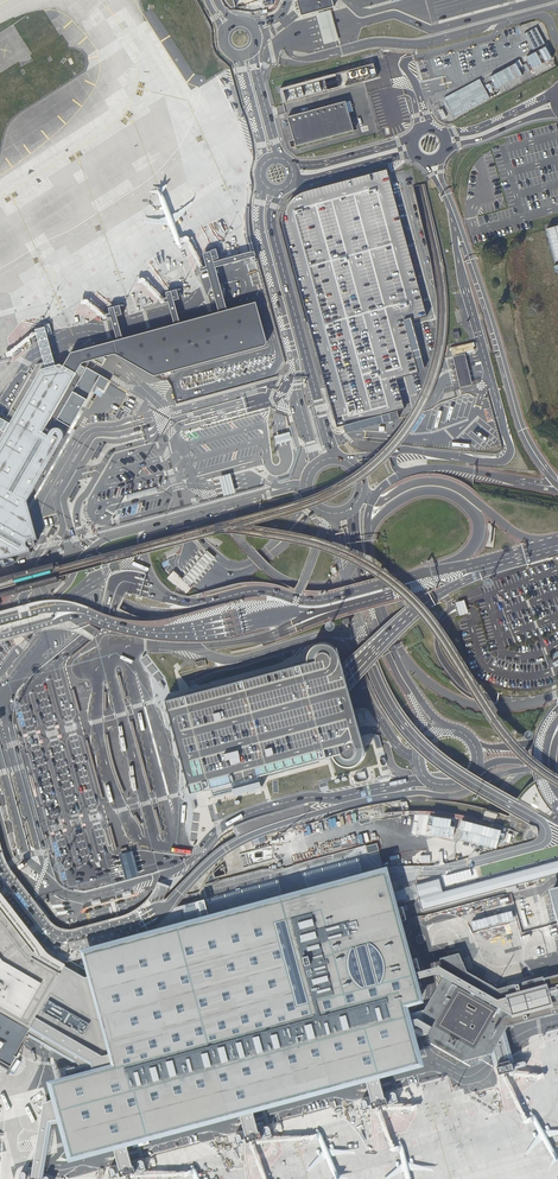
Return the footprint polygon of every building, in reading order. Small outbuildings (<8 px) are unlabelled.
[(301,15),(334,6),(332,0),(297,0),(301,15)] [(331,10),(315,14),(317,19),(318,26),(320,32),(322,39),(324,45),(339,40),(338,35),(336,28),(334,22),(332,15),(331,10)] [(374,63),(280,88),(284,102),(378,77),(374,63)] [(346,101),(288,117),(294,139),(295,142),(296,146),(296,147),(296,146),(306,144),(308,143),(353,131),(354,131),(352,124),(346,101)] [(397,412),(404,411),(404,409),(403,406),(403,405),(402,403),(402,402),(401,399),(401,398),(401,396),(400,394),(400,393),(399,391),(399,389),(398,387),(398,386),(397,384),(397,383),(396,380),(396,379),(403,377),(404,377),(408,376),(411,375),(418,373),(418,371),(425,369),(423,363),(412,321),(413,321),(416,320),(427,317),(426,314),(425,310),(423,303),(410,252),(409,248),(408,245),(391,184),(390,178),(388,174),(387,169),(380,171),(376,172),(372,173),(369,174),(365,175),(362,176),(358,177),(354,178),(351,179),(347,180),(344,181),(340,182),(336,183),(333,184),(329,185),(326,186),(322,187),(318,188),(315,189),(311,190),(308,191),(304,192),(301,193),(299,194),(293,198),(289,203),(285,208),(283,215),(282,223),(282,225),(283,229),(284,232),(285,236),(286,239),(287,243),(288,247),(289,250),(290,254),(291,257),(292,261),(293,264),(294,268),(294,272),(295,275),(296,279),(297,282),(298,286),(299,289),(300,293),(301,296),(302,300),(303,304),(304,307),(305,311),(306,314),(307,318),(308,321),(309,325),(310,329),(311,332),(312,336),(313,339),(314,343),(315,346),(316,350),(317,354),(318,357),(319,361),(320,364),(321,368),(322,371),(323,375),(324,378),(325,382),(326,386),(326,389),(327,393),(328,396),(329,400),(330,403),(331,407),(332,411),(333,414),(334,418),(337,428),(344,427),(346,433),(389,422),(393,420),(399,419),(398,416),(397,412)] [(556,262),(557,261),(557,226),(547,229),(556,262)] [(2,560),(32,552),(31,548),(33,548),(34,547),(35,547),(35,546),(36,545),(36,544),(36,542),(36,541),(35,541),(39,540),(29,501),(64,439),(65,436),(65,434),(64,431),(62,429),(60,428),(58,427),(54,428),(53,429),(50,431),(49,434),(44,432),(77,375),(84,365),(90,363),(111,357),(116,356),(155,378),(268,347),(256,306),(229,313),(225,301),(218,278),(216,270),(257,258),(255,253),(214,264),(211,254),(203,256),(206,268),(202,269),(199,270),(200,274),(207,271),(210,281),(217,306),(220,316),(182,326),(178,313),(175,302),(182,300),(179,290),(165,294),(167,300),(163,301),(163,303),(164,306),(168,304),(171,315),(174,328),(124,341),(121,328),(118,317),(125,313),(122,305),(109,310),(111,316),(106,317),(107,319),(108,321),(111,319),(114,329),(117,343),(76,354),(71,355),(65,366),(61,364),(57,365),(51,344),(46,327),(36,329),(37,332),(42,350),(47,368),(42,369),(10,424),(0,418),(0,430),(5,432),(0,441),(0,560),(2,560)] [(458,339),(461,339),(459,332),(453,334),(454,340),(456,340),(458,339)] [(456,348),(451,349),(452,349),(450,350),(451,352),(452,351),(453,356),(467,352),(468,354),(471,353),(475,353),(474,348),(476,347),(475,343),(473,344),(464,346),(456,348)] [(465,354),(453,357),(461,389),(473,386),(465,354)] [(324,389),(322,390),(327,407),(331,422),(333,421),(334,421),(325,389),(324,389)] [(312,408),(309,409),(319,447),(320,449),(323,448),(313,410),(312,408)] [(277,481),(278,482),(289,480),(292,477),(301,449),(298,448),(292,425),(290,425),(289,426),(290,432),(292,440),(296,453),(291,471),(288,477),(278,480),(277,481)] [(290,432),(274,436),(276,443),(276,445),(292,440),(290,432)] [(91,459),(94,461),(95,458),(98,459),(106,445),(103,443),(102,446),(99,445),(91,459)] [(237,493),(232,474),(220,477),(225,496),(237,493)] [(71,500),(70,502),(72,504),(80,490),(78,488),(79,486),(77,484),(69,498),(71,500)] [(97,533),(98,534),(264,489),(263,488),(263,486),(237,493),(225,496),(167,512),(97,531),(97,533)] [(47,537),(49,538),(51,535),(54,536),(57,531),(52,528),(47,537)] [(207,551),(183,579),(190,585),(215,557),(207,551)] [(13,577),(13,579),(54,567),(54,566),(53,562),(0,575),(0,581),(13,577)] [(169,576),(167,579),(169,580),(175,573),(174,571),(169,576)] [(175,573),(169,580),(177,588),(178,587),(186,594),(189,591),(185,588),(188,584),(175,573)] [(58,581),(56,576),(56,575),(15,586),(15,587),(0,591),(0,596),(58,581)] [(464,600),(456,602),(457,606),(459,612),(460,616),(468,613),(467,610),(466,608),(466,605),(465,603),(464,600)] [(350,691),(346,676),(342,661),(340,655),(338,651),(335,648),(329,644),(323,643),(314,646),(310,650),(308,654),(307,659),(307,663),(188,696),(169,701),(166,702),(184,771),(190,793),(212,788),(215,798),(251,789),(263,786),(260,774),(315,761),(331,757),(332,757),(334,762),(338,765),(341,767),(346,769),(350,769),(353,768),(358,767),(361,764),(364,760),(366,755),(367,751),(366,746),(366,745),(362,731),(352,700),(350,691)] [(203,659),(194,662),(196,667),(205,665),(203,659)] [(139,876),(132,850),(119,854),(126,880),(139,876)] [(439,879),(409,887),(394,891),(395,897),(397,903),(412,899),(419,897),(422,911),(557,874),(557,861),(442,892),(439,879)] [(470,869),(446,876),(448,883),(473,876),(470,869)] [(23,1028),(26,1030),(23,1034),(73,1062),(77,1075),(51,1082),(56,1101),(44,1104),(37,1137),(35,1159),(31,1178),(38,1178),(42,1160),(45,1140),(48,1122),(62,1121),(71,1154),(72,1160),(92,1154),(114,1148),(115,1153),(122,1178),(124,1178),(131,1176),(135,1175),(128,1149),(127,1145),(241,1111),(242,1116),(249,1146),(253,1145),(259,1143),(264,1142),(255,1113),(254,1107),(366,1077),(367,1080),(374,1110),(378,1109),(384,1107),(388,1106),(381,1077),(380,1074),(424,1063),(416,1038),(410,1016),(408,1006),(424,1002),(418,981),(416,974),(404,930),(402,921),(397,903),(395,897),(394,891),(391,879),(388,870),(95,950),(83,953),(88,973),(82,975),(63,964),(60,969),(58,968),(57,970),(39,999),(23,1028)] [(63,964),(49,955),(46,953),(44,951),(0,893),(0,918),(18,940),(13,944),(19,951),(57,970),(58,968),(60,969),(63,964)] [(7,1067),(21,1039),(23,1034),(26,1030),(23,1028),(39,999),(57,970),(19,951),(13,944),(18,940),(0,918),(0,1063),(7,1067)] [(545,978),(544,977),(500,989),(469,971),(462,954),(443,959),(444,967),(445,974),(445,979),(427,1012),(410,1016),(416,1038),(417,1037),(431,1034),(434,1044),(471,1066),(486,1063),(495,1050),(497,1058),(502,1076),(504,1075),(511,1073),(516,1071),(508,1041),(506,1030),(508,1026),(554,1015),(552,1009),(557,1007),(557,975),(545,978)] [(444,967),(416,974),(418,981),(443,973),(445,974),(444,967)]
